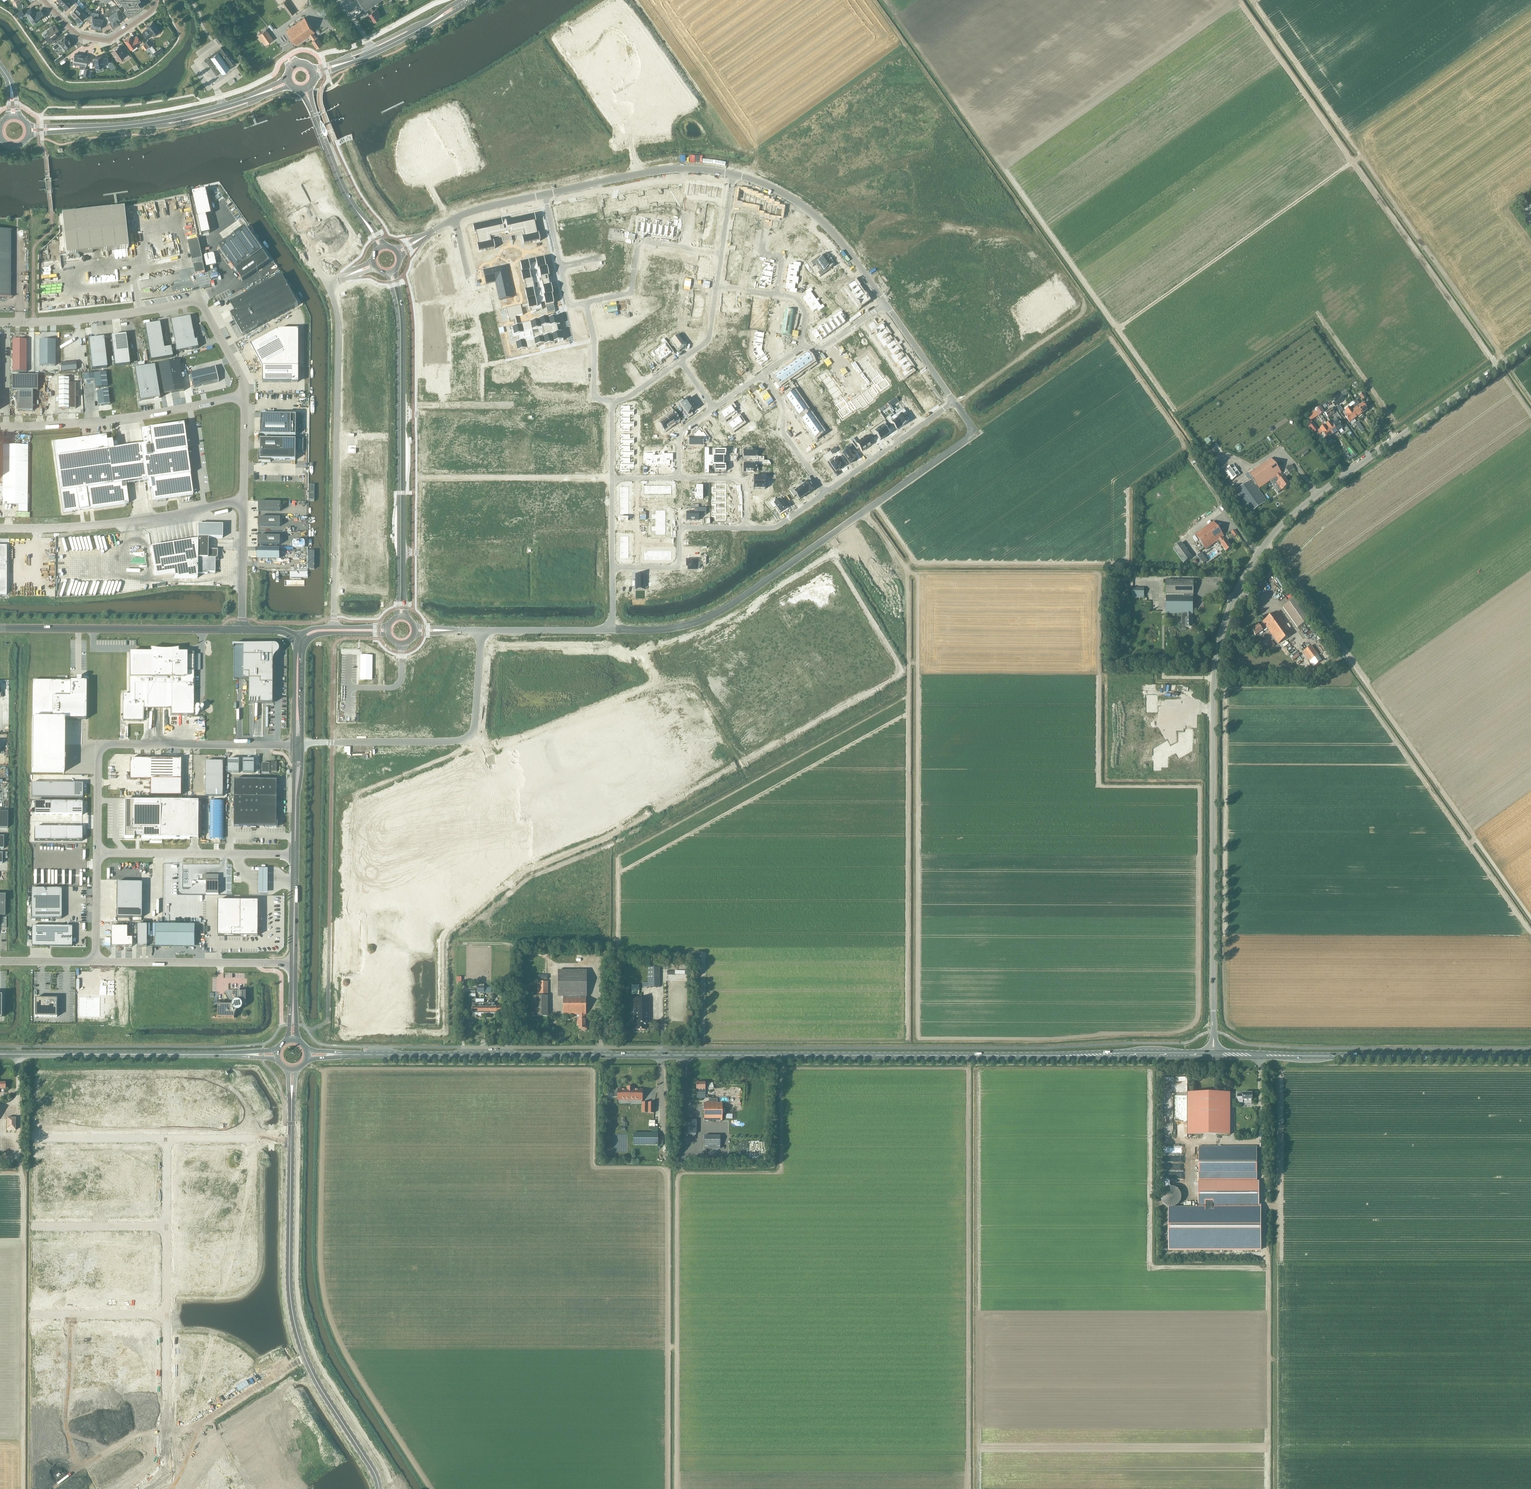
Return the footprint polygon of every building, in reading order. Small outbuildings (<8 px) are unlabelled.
[(118,4),(120,7),(122,5),(124,3),(126,6),(124,8),(128,14),(131,11),(131,10),(133,9),(134,10),(133,8),(135,7),(136,8),(140,5),(136,0),(115,0),(118,4)] [(287,0),(286,0),(283,3),(291,15),(295,12),(287,0)] [(366,10),(366,9),(369,13),(369,14),(374,21),(380,17),(377,14),(379,13),(376,8),(374,10),(371,6),(380,0),(359,0),(366,10)] [(76,2),(72,6),(74,8),(70,12),(74,17),(83,9),(76,2)] [(25,12),(30,19),(33,17),(36,22),(37,21),(37,22),(38,21),(39,21),(39,20),(45,16),(41,10),(37,12),(36,12),(35,12),(31,7),(25,12)] [(111,12),(119,23),(121,21),(121,20),(123,19),(119,14),(122,12),(118,7),(111,12)] [(83,9),(74,17),(79,21),(83,18),(85,20),(89,15),(83,9)] [(111,12),(104,17),(108,22),(110,20),(114,25),(115,24),(116,24),(119,23),(111,12)] [(98,18),(98,16),(92,15),(91,14),(87,19),(89,21),(91,21),(90,27),(93,27),(92,28),(96,29),(98,18)] [(98,18),(96,29),(99,29),(99,28),(101,29),(102,23),(105,24),(106,25),(109,23),(108,22),(104,17),(103,18),(103,19),(98,18)] [(317,47),(322,44),(317,36),(316,37),(313,33),(314,32),(304,18),(286,31),(296,45),(310,35),(312,40),(317,47)] [(147,30),(146,29),(143,32),(147,38),(153,34),(153,35),(159,31),(152,21),(146,26),(148,28),(147,30)] [(59,30),(55,25),(47,31),(50,34),(45,37),(48,42),(57,35),(56,33),(59,30)] [(265,45),(273,39),(266,30),(258,35),(265,45)] [(57,42),(52,46),(55,49),(60,46),(64,51),(71,46),(72,46),(71,45),(69,42),(70,42),(68,39),(67,40),(65,37),(66,37),(65,36),(64,36),(64,37),(57,42)] [(140,41),(137,36),(133,38),(134,38),(133,39),(130,36),(124,41),(130,49),(137,45),(136,44),(140,41)] [(123,52),(119,46),(112,51),(118,60),(122,57),(125,60),(130,56),(126,50),(123,52)] [(153,53),(155,56),(164,51),(161,47),(156,51),(153,53)] [(227,67),(232,63),(221,47),(205,59),(216,75),(222,71),(227,67)] [(85,65),(86,65),(88,53),(87,56),(81,54),(81,55),(74,54),(73,64),(73,63),(80,64),(86,65),(85,65)] [(54,60),(56,62),(64,57),(62,54),(54,60)] [(102,59),(101,56),(94,57),(95,67),(103,66),(103,64),(109,63),(107,57),(103,58),(102,59)] [(669,191),(663,190),(663,193),(665,199),(673,200),(675,188),(669,187),(669,191)] [(656,188),(651,189),(653,202),(659,201),(660,205),(663,204),(661,194),(658,195),(656,188)] [(675,188),(673,200),(679,201),(679,205),(682,205),(683,196),(680,195),(681,188),(675,188)] [(651,189),(645,191),(646,198),(644,198),(646,208),(649,207),(648,203),(653,202),(651,189)] [(206,193),(192,196),(201,235),(210,233),(206,215),(211,214),(206,193)] [(636,193),(631,194),(633,206),(639,205),(640,209),(643,209),(641,199),(638,199),(636,193)] [(631,194),(625,195),(626,202),(622,203),(625,214),(629,213),(628,207),(633,206),(631,194)] [(617,197),(611,198),(613,210),(619,209),(620,215),(625,214),(622,203),(618,204),(617,197)] [(594,198),(589,199),(592,212),(601,210),(599,204),(596,205),(594,198)] [(611,198),(605,199),(606,206),(603,207),(605,217),(609,216),(608,212),(613,210),(611,198)] [(589,199),(583,200),(586,213),(586,212),(591,210),(591,212),(592,212),(589,199)] [(583,200),(578,201),(580,214),(586,213),(583,200)] [(578,201),(572,202),(575,214),(580,213),(580,214),(578,201)] [(572,202),(566,204),(569,215),(575,214),(572,202)] [(566,204),(561,205),(564,218),(564,216),(569,215),(566,204)] [(561,205),(555,206),(558,219),(564,218),(561,205)] [(707,205),(706,214),(718,215),(718,212),(718,210),(719,209),(713,209),(713,206),(710,205),(707,205)] [(62,216),(66,255),(128,248),(124,209),(62,216)] [(734,221),(746,223),(747,218),(747,217),(747,214),(741,213),(741,214),(741,216),(736,216),(735,221),(734,221)] [(501,220),(473,226),(475,233),(476,233),(478,245),(477,245),(479,252),(495,249),(492,237),(501,235),(502,238),(506,237),(505,234),(508,233),(509,236),(521,233),(524,245),(540,241),(538,234),(537,234),(535,223),(536,222),(534,215),(502,222),(501,220)] [(785,228),(783,231),(792,238),(799,228),(796,226),(799,223),(792,217),(790,220),(789,219),(786,223),(787,223),(784,227),(785,228)] [(856,217),(848,223),(851,227),(859,221),(856,217)] [(638,222),(637,232),(643,233),(645,219),(643,219),(642,223),(638,222)] [(650,224),(649,234),(655,235),(657,221),(654,221),(654,224),(650,224)] [(859,221),(851,227),(854,231),(862,225),(859,221)] [(862,225),(854,231),(856,235),(865,229),(862,225)] [(218,246),(242,281),(269,262),(245,227),(218,246)] [(1005,227),(1001,230),(1005,236),(1002,237),(1006,242),(1008,241),(1008,240),(1012,236),(1005,227)] [(865,229),(856,235),(859,239),(867,233),(865,229)] [(0,230),(0,297),(11,297),(8,297),(8,231),(11,231),(11,230),(0,230)] [(810,238),(805,231),(796,238),(801,244),(803,246),(806,244),(804,242),(810,238)] [(594,247),(594,245),(602,243),(601,236),(599,237),(598,232),(591,233),(594,247)] [(587,249),(594,247),(591,233),(590,233),(591,235),(585,236),(584,233),(580,234),(582,243),(586,242),(587,249)] [(867,233),(859,239),(862,243),(870,237),(867,233)] [(572,250),(581,248),(579,241),(577,242),(576,237),(572,237),(572,235),(568,236),(572,252),(572,250)] [(774,235),(773,245),(776,245),(775,247),(779,248),(782,249),(782,248),(787,249),(788,243),(782,242),(782,240),(777,239),(778,236),(774,235)] [(565,254),(572,252),(568,236),(569,239),(563,241),(562,238),(559,238),(561,247),(564,247),(565,254)] [(702,245),(701,245),(708,246),(708,243),(713,244),(714,238),(715,238),(703,236),(702,242),(702,245)] [(870,237),(862,243),(865,247),(873,241),(870,237)] [(732,238),(731,244),(737,245),(736,248),(742,249),(743,246),(743,240),(732,238)] [(990,238),(986,240),(991,249),(996,246),(996,247),(999,245),(996,241),(993,242),(990,238)] [(193,265),(195,275),(205,273),(202,259),(203,259),(198,239),(188,242),(192,261),(196,260),(197,264),(193,265)] [(986,240),(982,243),(985,248),(983,250),(985,254),(988,252),(987,252),(991,249),(986,240)] [(873,241),(865,247),(868,251),(876,245),(873,241)] [(631,254),(632,248),(628,247),(628,244),(620,243),(619,252),(631,254)] [(815,254),(821,249),(817,243),(807,249),(811,256),(809,257),(811,260),(816,256),(815,254)] [(876,245),(868,251),(870,254),(878,249),(876,245)] [(644,251),(643,257),(655,258),(654,258),(655,253),(656,249),(648,248),(648,251),(644,251)] [(729,256),(741,258),(742,252),(742,249),(736,248),(736,251),(730,250),(730,251),(730,256),(729,256)] [(972,250),(968,253),(973,261),(978,258),(978,259),(981,257),(978,253),(975,255),(972,250)] [(968,253),(964,256),(967,261),(969,264),(973,261),(968,253)] [(675,269),(677,256),(671,255),(670,262),(667,261),(666,269),(670,269),(670,268),(675,269)] [(820,256),(810,263),(813,266),(816,264),(818,268),(829,260),(826,255),(822,258),(820,256)] [(677,256),(675,269),(684,270),(685,264),(682,263),(683,257),(677,256)] [(699,256),(698,265),(710,267),(710,266),(709,266),(710,261),(705,260),(705,257),(699,256)] [(625,268),(625,265),(629,265),(630,259),(620,258),(618,257),(617,263),(617,267),(625,268)] [(528,304),(506,309),(508,318),(509,318),(510,322),(513,321),(515,326),(509,328),(512,339),(518,338),(519,342),(516,342),(518,351),(526,349),(527,350),(536,348),(536,347),(544,345),(545,346),(554,344),(554,343),(563,341),(561,332),(558,333),(557,326),(560,325),(558,317),(549,319),(549,318),(539,320),(539,321),(531,323),(531,322),(517,325),(515,317),(523,315),(521,309),(526,308),(527,312),(531,312),(542,309),(541,304),(545,303),(546,306),(553,304),(554,304),(552,295),(553,295),(551,285),(550,285),(548,277),(549,277),(547,267),(546,267),(544,258),(536,260),(536,263),(529,265),(528,262),(520,263),(522,273),(521,273),(523,283),(524,282),(526,291),(525,291),(528,304)] [(829,260),(818,268),(819,267),(821,270),(818,273),(820,276),(830,269),(828,267),(832,264),(829,260)] [(653,270),(652,269),(653,264),(654,264),(642,262),(641,268),(645,269),(645,272),(653,273),(653,270)] [(762,271),(773,273),(774,267),(770,266),(770,263),(762,262),(762,266),(764,266),(763,271),(762,271)] [(789,265),(788,270),(798,272),(799,266),(800,267),(801,263),(793,262),(793,265),(788,265),(789,265)] [(506,266),(484,271),(486,284),(496,282),(500,300),(513,298),(506,266)] [(709,272),(698,270),(696,279),(702,280),(703,277),(708,278),(709,274),(709,272)] [(832,272),(822,279),(825,283),(825,282),(827,281),(830,279),(833,282),(843,275),(842,275),(838,270),(834,274),(832,272)] [(885,271),(879,274),(888,287),(893,283),(885,271)] [(575,278),(570,279),(571,285),(583,282),(581,273),(574,274),(575,278)] [(938,274),(934,277),(938,282),(935,283),(938,287),(941,286),(940,285),(944,282),(938,274)] [(235,312),(230,314),(233,320),(234,319),(242,336),(298,305),(282,275),(242,296),(230,303),(235,312)] [(614,277),(616,289),(622,288),(621,283),(624,282),(623,275),(614,277)] [(843,275),(833,282),(836,287),(833,289),(835,292),(843,286),(841,284),(846,281),(847,280),(843,275)] [(614,279),(609,280),(609,279),(608,279),(611,290),(616,289),(614,277),(614,279)] [(759,287),(765,288),(766,284),(771,284),(772,278),(760,277),(759,287)] [(608,279),(603,280),(605,292),(606,292),(606,291),(611,290),(608,279)] [(436,292),(442,290),(440,280),(434,282),(436,292)] [(599,293),(605,292),(603,280),(594,282),(596,290),(599,289),(599,293)] [(583,282),(571,285),(572,290),(572,291),(584,288),(583,282)] [(785,287),(785,288),(789,288),(789,291),(797,292),(797,289),(795,289),(796,283),(798,284),(798,283),(786,282),(785,287)] [(854,282),(844,289),(847,294),(858,287),(854,282)] [(925,284),(920,287),(926,295),(930,292),(931,293),(933,291),(931,287),(928,289),(925,284)] [(858,287),(847,294),(850,299),(861,291),(858,287)] [(580,299),(586,298),(585,293),(583,294),(582,289),(584,288),(572,291),(574,296),(573,296),(574,296),(579,295),(580,299)] [(807,294),(803,297),(806,302),(814,297),(811,292),(813,291),(811,288),(810,288),(805,292),(807,294)] [(861,291),(850,299),(854,304),(864,296),(861,291)] [(695,292),(694,300),(706,302),(705,302),(706,296),(700,295),(701,292),(695,292)] [(734,301),(735,292),(729,292),(729,295),(723,294),(723,300),(734,301)] [(864,296),(854,304),(857,309),(868,301),(864,296)] [(814,297),(806,302),(809,307),(819,300),(818,298),(816,300),(814,297)] [(819,300),(809,307),(813,312),(817,309),(819,311),(825,307),(823,304),(821,306),(818,302),(819,300)] [(553,304),(546,306),(548,313),(555,312),(553,304)] [(941,306),(937,309),(942,318),(947,315),(943,310),(946,308),(943,304),(940,306),(941,306)] [(732,316),(733,307),(721,305),(722,305),(721,311),(727,312),(726,315),(732,316)] [(841,311),(833,316),(840,326),(845,323),(843,319),(845,318),(841,311)] [(654,313),(649,317),(655,325),(659,321),(654,313)] [(734,327),(735,320),(735,317),(729,316),(729,319),(723,319),(722,321),(721,325),(734,327)] [(833,316),(829,320),(836,330),(840,326),(833,316)] [(190,317),(170,321),(176,353),(198,348),(197,341),(198,340),(198,336),(194,337),(190,317)] [(290,317),(279,323),(281,327),(292,321),(290,317)] [(649,317),(644,320),(645,321),(650,328),(655,325),(649,317)] [(687,322),(686,326),(690,326),(696,327),(696,324),(702,325),(702,324),(702,319),(691,317),(690,323),(687,322)] [(824,323),(831,333),(835,330),(836,330),(829,320),(830,322),(826,325),(824,323)] [(645,321),(640,325),(646,333),(651,330),(650,328),(645,321)] [(754,324),(753,328),(764,330),(765,323),(754,322),(751,321),(750,324),(754,324)] [(868,326),(872,332),(874,330),(877,334),(875,336),(885,329),(882,324),(877,327),(873,322),(868,326)] [(144,325),(150,361),(172,357),(171,347),(164,349),(160,323),(144,325)] [(824,323),(820,326),(827,336),(831,333),(824,323)] [(812,332),(816,338),(819,336),(822,340),(827,336),(820,326),(812,332)] [(636,328),(631,332),(636,338),(637,340),(642,336),(636,328)] [(695,331),(693,328),(684,335),(689,342),(692,340),(693,340),(695,339),(695,338),(698,336),(696,333),(695,331)] [(885,329),(875,336),(881,344),(890,338),(887,335),(889,334),(885,329)] [(630,330),(625,333),(631,341),(636,338),(631,332),(630,330)] [(720,331),(720,336),(720,338),(732,340),(733,333),(720,331)] [(960,336),(956,331),(952,334),(958,342),(962,339),(962,340),(965,338),(962,334),(960,336)] [(275,332),(250,345),(262,367),(298,367),(298,332),(275,332)] [(625,333),(621,336),(622,338),(626,345),(631,341),(625,333)] [(851,341),(845,345),(848,350),(859,342),(856,337),(859,336),(857,333),(849,338),(851,341)] [(114,367),(130,365),(126,335),(111,337),(114,367)] [(678,336),(669,342),(672,347),(675,345),(678,350),(679,349),(679,350),(682,348),(682,347),(684,346),(678,336)] [(92,369),(107,368),(103,338),(88,339),(92,369)] [(622,338),(617,341),(622,349),(623,350),(627,346),(626,345),(622,338)] [(664,344),(659,347),(666,358),(668,357),(672,354),(667,348),(670,346),(664,338),(661,340),(664,344)] [(892,342),(890,338),(881,344),(884,348),(886,346),(889,351),(897,345),(893,341),(892,342)] [(12,340),(12,372),(26,372),(26,340),(12,340)] [(39,340),(39,366),(55,366),(55,340),(39,340)] [(616,341),(612,344),(615,354),(622,349),(617,341),(616,341)] [(859,342),(848,350),(852,355),(858,350),(859,353),(867,347),(865,345),(863,346),(859,342)] [(754,344),(753,352),(762,350),(763,345),(753,343),(753,344),(754,344)] [(941,343),(933,348),(936,352),(944,347),(941,343)] [(607,353),(607,354),(615,354),(612,344),(607,344),(607,353)] [(720,345),(715,349),(722,359),(732,352),(729,347),(724,351),(720,345)] [(897,345),(889,351),(892,355),(890,357),(893,361),(901,355),(899,351),(900,350),(897,345)] [(993,354),(988,346),(984,349),(983,348),(980,350),(983,354),(986,352),(989,357),(993,354)] [(651,352),(655,357),(657,355),(661,361),(665,359),(666,358),(659,347),(654,351),(654,350),(651,352)] [(944,347),(936,352),(939,356),(947,351),(944,347)] [(715,349),(710,353),(714,358),(711,359),(715,364),(722,359),(715,349)] [(762,350),(753,352),(758,359),(757,360),(765,355),(762,350)] [(947,351),(939,356),(941,360),(950,354),(947,351)] [(979,364),(976,359),(978,357),(975,353),(973,355),(974,356),(969,359),(975,367),(979,364)] [(647,355),(642,359),(648,368),(651,366),(653,364),(652,362),(654,361),(649,354),(647,355)] [(807,354),(802,357),(809,367),(817,362),(812,355),(810,357),(807,354)] [(950,354),(941,360),(944,364),(952,358),(950,354)] [(768,360),(765,355),(757,360),(761,365),(768,360)] [(867,355),(857,362),(860,367),(870,360),(867,355)] [(901,355),(893,361),(895,364),(897,363),(901,367),(908,362),(905,357),(903,358),(901,355)] [(704,357),(699,361),(706,371),(713,366),(710,361),(707,362),(704,357)] [(802,357),(798,360),(804,370),(809,367),(802,357)] [(952,358),(944,364),(947,368),(955,362),(952,358)] [(637,362),(635,364),(640,371),(642,369),(643,371),(645,370),(646,370),(648,368),(642,359),(637,362)] [(798,360),(793,364),(800,374),(800,373),(799,372),(804,369),(804,370),(798,360)] [(870,360),(860,367),(864,372),(872,366),(868,361),(870,360)] [(178,361),(158,364),(164,394),(184,391),(178,361)] [(699,361),(693,364),(697,370),(695,371),(698,376),(705,371),(706,371),(699,361)] [(76,362),(61,363),(62,371),(77,370),(76,362)] [(908,362),(901,367),(904,372),(902,373),(905,377),(913,371),(910,368),(912,367),(908,362)] [(955,362),(947,368),(950,372),(958,366),(955,362)] [(793,364),(788,367),(795,377),(800,374),(793,364)] [(140,400),(158,398),(159,398),(154,365),(134,369),(139,401),(140,401),(140,400)] [(872,366),(864,372),(867,376),(876,369),(875,370),(872,366)] [(958,366),(950,372),(953,376),(961,370),(958,366)] [(194,388),(218,382),(214,367),(190,373),(194,388)] [(298,367),(262,367),(262,382),(298,382),(298,367)] [(788,367),(784,370),(790,380),(795,377),(788,367)] [(876,369),(867,376),(869,375),(872,380),(880,374),(876,369)] [(784,370),(779,374),(786,383),(785,381),(789,378),(790,380),(784,370)] [(826,370),(818,375),(822,380),(829,375),(826,370)] [(961,370),(953,376),(955,380),(963,374),(961,370)] [(674,375),(681,385),(688,380),(685,375),(682,376),(679,372),(674,375)] [(734,372),(729,376),(730,376),(735,384),(740,380),(737,376),(734,372)] [(95,388),(107,387),(106,373),(82,376),(83,382),(94,381),(95,388)] [(598,373),(598,387),(603,387),(603,393),(609,393),(609,381),(606,381),(606,373),(598,373)] [(913,375),(908,379),(910,382),(907,384),(908,386),(920,378),(918,376),(916,373),(913,375)] [(779,374),(774,377),(777,381),(774,383),(778,389),(781,387),(781,386),(786,383),(779,374)] [(875,384),(872,387),(874,390),(877,395),(876,394),(879,392),(880,391),(890,384),(885,377),(883,379),(880,374),(872,380),(874,383),(875,384)] [(671,377),(669,378),(676,388),(680,384),(681,385),(674,375),(671,377)] [(829,375),(822,380),(825,385),(833,379),(832,379),(829,375)] [(17,411),(32,411),(32,391),(37,391),(37,376),(12,376),(12,391),(17,391),(17,411)] [(730,376),(725,380),(731,388),(736,385),(735,384),(730,376)] [(58,378),(58,409),(68,409),(76,409),(76,397),(78,397),(78,392),(76,392),(76,383),(68,383),(68,378),(58,378)] [(665,381),(671,391),(676,388),(669,378),(668,379),(665,381)] [(915,389),(923,383),(920,378),(908,386),(910,389),(913,386),(915,389)] [(615,381),(615,393),(621,393),(621,387),(627,387),(627,385),(627,379),(620,379),(620,381),(615,381)] [(833,379),(825,385),(828,389),(827,390),(836,384),(833,379)] [(725,380),(721,383),(726,390),(726,391),(731,388),(725,380)] [(660,385),(667,395),(667,394),(671,391),(665,381),(664,381),(665,382),(660,385)] [(720,382),(715,385),(721,394),(726,390),(721,383),(720,382)] [(923,383),(915,389),(917,392),(914,394),(915,396),(927,388),(925,385),(923,383)] [(836,384),(827,390),(830,395),(839,389),(836,384)] [(656,388),(655,388),(658,393),(656,395),(660,400),(667,395),(660,385),(656,388)] [(711,389),(713,393),(716,397),(721,394),(715,385),(711,389)] [(761,386),(755,391),(762,400),(768,396),(761,386)] [(871,387),(867,390),(870,394),(872,397),(873,400),(874,399),(873,398),(877,395),(874,390),(872,387),(871,387)] [(790,394),(786,397),(789,402),(799,395),(797,396),(794,392),(796,390),(794,388),(788,392),(790,394)] [(930,393),(929,391),(927,388),(915,396),(917,398),(920,396),(922,399),(930,393)] [(839,389),(830,395),(834,399),(832,401),(843,393),(839,389)] [(867,390),(862,394),(869,403),(871,401),(873,400),(872,397),(870,394),(867,390)] [(97,392),(98,406),(109,405),(108,391),(97,392)] [(647,394),(646,396),(652,405),(660,400),(656,395),(654,396),(650,392),(647,394)] [(843,393),(832,401),(835,405),(844,399),(841,395),(843,394),(843,393)] [(924,402),(920,404),(922,406),(934,398),(930,393),(922,399),(924,402)] [(799,395),(789,402),(793,407),(802,400),(799,395)] [(861,395),(856,398),(860,403),(863,408),(864,407),(868,404),(861,395)] [(641,398),(641,399),(648,409),(648,408),(652,405),(646,396),(641,399),(641,398)] [(682,399),(678,403),(680,405),(683,410),(694,403),(690,398),(684,402),(682,399)] [(851,401),(855,407),(857,409),(859,407),(861,406),(863,408),(860,403),(856,398),(851,401)] [(896,398),(887,404),(889,406),(891,410),(894,408),(892,406),(898,402),(896,398)] [(935,405),(937,403),(934,398),(922,406),(923,408),(927,406),(929,409),(934,405),(935,405)] [(641,399),(636,403),(639,407),(637,409),(641,414),(648,409),(641,399)] [(844,399),(835,405),(836,406),(837,405),(840,409),(838,411),(842,417),(852,411),(854,410),(856,408),(857,409),(855,407),(851,401),(847,404),(847,403),(844,399)] [(1368,410),(1363,403),(1360,405),(1357,399),(1354,401),(1355,404),(1362,414),(1368,410)] [(802,400),(793,407),(796,411),(804,406),(801,401),(803,400),(802,400)] [(694,403),(683,410),(687,415),(688,418),(693,415),(692,412),(697,408),(694,403)] [(1357,417),(1362,414),(1355,404),(1353,406),(1350,408),(1357,417)] [(732,406),(721,413),(721,414),(722,415),(722,416),(725,419),(729,416),(730,415),(732,418),(730,419),(738,414),(744,409),(742,406),(735,410),(732,406)] [(804,406),(796,411),(799,416),(807,410),(804,406)] [(1307,412),(1312,417),(1317,412),(1313,407),(1307,412)] [(1324,413),(1328,417),(1334,413),(1331,408),(1324,413)] [(1350,422),(1357,417),(1350,408),(1345,411),(1347,414),(1345,416),(1350,422)] [(762,424),(777,413),(773,409),(769,412),(767,409),(760,414),(762,417),(764,415),(768,420),(762,424)] [(903,425),(903,426),(908,422),(904,416),(907,414),(904,409),(895,415),(897,417),(903,425)] [(296,436),(296,430),(297,430),(297,413),(286,413),(286,415),(261,415),(260,435),(296,436)] [(767,431),(775,426),(773,424),(776,421),(773,417),(777,414),(777,413),(762,424),(767,431)] [(810,413),(802,419),(805,424),(814,418),(810,413)] [(732,422),(728,425),(731,428),(733,430),(732,430),(733,430),(743,423),(737,415),(738,414),(730,419),(731,419),(732,418),(734,421),(732,422)] [(890,416),(886,418),(891,426),(893,424),(896,429),(897,428),(898,429),(902,426),(903,426),(903,425),(897,417),(895,415),(897,417),(893,420),(890,416)] [(672,416),(667,420),(673,428),(678,424),(674,418),(672,416)] [(814,418),(805,424),(808,429),(816,423),(813,419),(814,418)] [(1330,422),(1337,431),(1343,428),(1336,418),(1330,422)] [(662,423),(665,427),(668,431),(673,428),(667,420),(662,423)] [(885,420),(877,426),(885,437),(890,434),(886,428),(889,426),(885,420)] [(1325,425),(1332,435),(1337,431),(1330,422),(1325,425)] [(816,423),(808,429),(812,433),(821,427),(821,426),(819,428),(816,423)] [(54,443),(64,512),(128,503),(126,484),(150,480),(153,500),(193,494),(183,425),(148,430),(141,431),(143,445),(143,446),(117,449),(117,443),(112,443),(112,441),(107,442),(106,435),(54,443)] [(1319,430),(1318,430),(1320,434),(1322,432),(1326,439),(1332,435),(1325,425),(1319,430)] [(877,426),(869,431),(874,437),(877,435),(880,440),(885,437),(877,426)] [(821,427),(812,433),(815,438),(825,431),(821,427)] [(689,437),(689,445),(701,445),(701,441),(708,441),(708,438),(703,432),(702,433),(699,430),(693,434),(693,437),(689,437)] [(867,435),(861,440),(867,448),(872,444),(870,443),(872,442),(867,435)] [(772,437),(764,442),(770,450),(781,442),(777,437),(774,440),(772,437)] [(853,438),(850,440),(857,450),(860,448),(862,451),(867,448),(861,440),(856,443),(853,438)] [(271,460),(295,460),(296,440),(260,439),(260,454),(259,454),(259,462),(271,462),(271,460)] [(781,442),(770,450),(772,449),(775,453),(773,454),(775,457),(783,452),(781,449),(784,447),(781,442)] [(843,453),(850,463),(857,458),(852,451),(854,449),(850,444),(846,447),(848,449),(843,453)] [(0,505),(0,500),(2,500),(2,505),(18,505),(18,513),(27,513),(28,445),(3,445),(2,489),(0,489),(0,484),(0,505)] [(356,454),(356,445),(348,445),(348,453),(356,454)] [(755,450),(755,449),(744,449),(744,455),(744,457),(751,457),(751,461),(764,461),(764,457),(758,457),(758,450),(755,450)] [(709,456),(709,461),(719,461),(724,461),(724,456),(725,456),(725,454),(726,454),(726,450),(715,450),(715,456),(709,456)] [(644,453),(644,461),(647,461),(647,462),(647,465),(653,465),(653,452),(652,452),(652,453),(644,453)] [(664,452),(664,465),(670,465),(670,462),(670,461),(673,461),(673,454),(664,454),(664,452)] [(785,456),(777,462),(779,465),(781,464),(784,469),(794,461),(791,456),(787,459),(785,456)] [(834,457),(829,460),(831,463),(836,470),(839,468),(840,469),(841,469),(840,469),(842,468),(845,466),(845,465),(839,457),(836,459),(834,457)] [(689,470),(694,470),(694,458),(689,458),(685,458),(685,466),(689,466),(689,470)] [(699,458),(694,458),(694,470),(699,470),(699,466),(703,466),(703,458),(699,458)] [(1271,458),(1249,474),(1252,477),(1257,485),(1259,488),(1270,481),(1278,492),(1281,490),(1289,485),(1284,477),(1283,477),(1282,476),(1280,474),(1281,473),(1271,458)] [(822,467),(817,470),(819,473),(822,477),(824,480),(832,475),(832,474),(831,475),(829,471),(830,471),(829,470),(831,468),(826,460),(820,464),(822,467)] [(705,461),(705,469),(709,469),(709,466),(715,466),(715,471),(726,471),(726,468),(725,468),(725,465),(724,465),(724,461),(719,461),(709,461),(705,461)] [(755,472),(755,471),(758,471),(758,465),(771,465),(771,464),(769,461),(764,461),(751,461),(751,464),(744,464),(744,467),(744,472),(755,472)] [(794,461),(784,469),(789,476),(796,471),(794,469),(798,466),(794,461)] [(1233,464),(1225,469),(1224,470),(1231,480),(1240,474),(1233,464)] [(1289,473),(1294,470),(1291,465),(1286,468),(1289,473)] [(1188,471),(1181,475),(1187,484),(1193,479),(1188,471)] [(1181,475),(1174,480),(1180,488),(1187,484),(1181,475)] [(801,481),(809,493),(814,489),(811,485),(813,483),(809,477),(808,477),(806,479),(807,480),(803,483),(801,481)] [(1251,479),(1234,491),(1250,513),(1267,501),(1256,485),(1257,485),(1252,477),(1250,478),(1251,479)] [(1174,480),(1167,485),(1173,493),(1180,488),(1174,480)] [(302,498),(303,482),(258,481),(258,492),(269,493),(269,497),(302,498)] [(800,485),(798,487),(804,496),(809,492),(809,493),(801,481),(798,483),(800,485)] [(680,497),(687,497),(687,498),(687,486),(680,486),(679,486),(679,498),(680,498),(680,497)] [(792,488),(789,490),(794,497),(796,495),(799,499),(804,496),(798,487),(793,490),(792,488)] [(774,500),(769,503),(773,509),(776,507),(780,513),(786,508),(780,499),(776,502),(774,500)] [(280,511),(280,503),(258,502),(258,511),(280,511)] [(687,512),(687,520),(699,520),(699,514),(706,514),(706,508),(694,508),(694,512),(687,512)] [(769,516),(769,509),(765,509),(765,512),(752,512),(752,520),(757,520),(760,520),(765,520),(765,516),(769,516)] [(280,526),(280,518),(258,518),(258,526),(280,526)] [(1226,551),(1232,547),(1226,540),(1225,541),(1223,537),(1224,536),(1213,521),(1195,534),(1206,549),(1219,539),(1222,543),(1221,544),(1226,551)] [(151,548),(146,548),(150,576),(155,575),(174,572),(174,578),(197,578),(197,574),(207,574),(207,572),(215,572),(215,558),(217,556),(217,550),(208,550),(208,538),(222,538),(222,525),(198,525),(197,540),(151,548)] [(1171,545),(1179,538),(1171,528),(1163,534),(1171,545)] [(698,542),(698,534),(687,534),(687,542),(698,542)] [(280,545),(280,536),(258,536),(258,544),(280,545)] [(1181,543),(1173,549),(1184,564),(1192,558),(1181,543)] [(258,558),(279,558),(279,549),(258,548),(258,558)] [(1201,553),(1198,555),(1203,563),(1207,560),(1201,553)] [(687,559),(687,565),(688,565),(688,569),(697,569),(697,568),(700,568),(700,562),(697,562),(697,559),(687,559)] [(636,578),(636,590),(645,590),(645,575),(636,575),(637,575),(637,578),(636,578)] [(655,575),(655,578),(649,578),(649,589),(658,589),(658,587),(661,587),(661,575),(655,575)] [(664,575),(664,588),(675,588),(675,581),(671,581),(671,580),(671,575),(668,575),(667,575),(664,575)] [(1166,580),(1166,595),(1184,595),(1184,596),(1166,596),(1166,613),(1181,613),(1184,613),(1187,613),(1187,619),(1186,619),(1186,627),(1192,627),(1192,618),(1191,618),(1191,613),(1193,613),(1193,596),(1193,580),(1166,580)] [(1132,587),(1132,598),(1144,598),(1144,587),(1132,587)] [(1296,598),(1283,607),(1298,628),(1311,619),(1296,598)] [(1278,644),(1293,633),(1277,611),(1263,622),(1264,623),(1260,626),(1259,625),(1252,630),(1255,635),(1263,630),(1262,629),(1266,627),(1278,644)] [(234,679),(243,679),(249,679),(249,703),(253,703),(254,703),(263,703),(273,703),(273,655),(273,653),(274,654),(276,653),(277,652),(278,651),(278,649),(278,648),(277,647),(276,646),(274,645),(273,645),(233,645),(233,648),(234,648),(234,679)] [(1315,663),(1320,660),(1317,656),(1318,655),(1311,645),(1303,651),(1310,662),(1312,660),(1315,663)] [(148,653),(137,653),(138,652),(135,652),(135,653),(129,653),(129,695),(123,695),(123,721),(143,721),(143,711),(147,711),(147,706),(171,706),(171,715),(193,715),(194,653),(178,653),(177,649),(175,650),(173,650),(171,650),(169,650),(160,650),(158,650),(155,650),(153,650),(151,649),(151,652),(148,652),(148,653)] [(360,656),(360,679),(372,679),(373,656),(360,656)] [(64,772),(64,720),(82,720),(86,720),(86,685),(87,685),(86,685),(86,681),(81,681),(81,678),(76,678),(76,681),(57,681),(32,681),(32,772),(64,772)] [(1146,695),(1146,712),(1157,712),(1157,695),(1146,695)] [(1153,749),(1153,770),(1160,770),(1160,767),(1167,767),(1167,757),(1175,753),(1179,758),(1192,750),(1192,729),(1185,729),(1185,733),(1178,733),(1178,742),(1170,747),(1167,741),(1153,749)] [(130,759),(130,780),(150,780),(150,796),(180,796),(180,780),(181,759),(130,759)] [(228,773),(239,773),(239,760),(228,760),(228,773)] [(243,773),(254,773),(254,760),(243,760),(243,773)] [(205,796),(223,796),(224,761),(206,761),(205,796)] [(269,772),(277,772),(277,762),(271,762),(271,764),(269,764),(269,763),(262,763),(262,773),(269,773),(269,772)] [(235,779),(234,827),(276,827),(277,780),(235,779)] [(31,783),(31,798),(82,798),(83,784),(31,783)] [(124,800),(124,838),(134,838),(134,835),(141,836),(141,838),(190,839),(190,812),(199,812),(199,801),(124,800)] [(210,838),(223,839),(223,801),(210,801),(210,838)] [(35,802),(34,815),(82,815),(82,802),(35,802)] [(34,828),(34,841),(82,841),(82,828),(34,828)] [(116,918),(141,918),(141,883),(142,869),(117,868),(116,918)] [(258,869),(258,895),(268,895),(268,869),(258,869)] [(196,881),(206,881),(206,884),(206,894),(218,894),(218,881),(202,881),(196,881)] [(31,919),(61,919),(61,904),(61,889),(31,889),(31,904),(31,919)] [(218,900),(218,936),(240,936),(258,936),(258,901),(253,901),(218,900)] [(195,924),(155,924),(155,944),(195,944),(195,924)] [(137,947),(146,947),(146,925),(137,925),(137,947)] [(32,946),(72,947),(72,926),(32,926),(32,946)] [(111,927),(111,947),(132,947),(132,938),(127,938),(127,927),(111,927)] [(647,987),(660,987),(660,967),(647,967),(647,987)] [(559,996),(563,996),(563,1014),(579,1014),(579,1019),(577,1019),(577,1025),(578,1025),(579,1029),(581,1029),(581,1030),(587,1030),(587,1024),(585,1024),(585,1019),(585,1016),(584,1016),(584,1014),(585,1014),(585,970),(559,970),(559,996)] [(547,994),(547,981),(537,981),(537,994),(547,994)] [(232,1004),(218,1004),(217,1017),(216,1017),(234,1018),(237,1011),(242,1006),(246,1005),(246,1004),(246,991),(245,991),(245,992),(233,992),(233,995),(236,1000),(237,1002),(232,1004)] [(547,996),(532,996),(532,1016),(547,1016),(547,996)] [(103,997),(79,997),(79,1018),(103,1019),(103,997)] [(35,998),(35,1017),(57,1017),(57,999),(35,998)] [(649,1024),(649,998),(634,998),(634,1024),(636,1024),(636,1030),(645,1030),(645,1024),(649,1024)] [(478,1014),(478,1002),(478,1003),(471,1003),(471,1006),(468,1006),(468,1011),(471,1011),(471,1014),(478,1014)] [(490,1003),(490,1014),(500,1014),(500,1006),(494,1006),(494,1003),(490,1003)] [(696,1098),(705,1098),(705,1088),(708,1088),(709,1083),(705,1083),(696,1083),(696,1098)] [(627,1089),(618,1089),(618,1093),(614,1093),(614,1097),(617,1097),(617,1100),(642,1100),(642,1089),(633,1089),(633,1087),(627,1087),(627,1089)] [(1230,1135),(1230,1093),(1188,1092),(1188,1135),(1230,1135)] [(654,1103),(642,1103),(642,1113),(654,1113),(654,1103)] [(722,1120),(722,1103),(704,1103),(704,1120),(722,1120)] [(16,1131),(16,1118),(6,1118),(6,1131),(16,1131)] [(696,1134),(696,1120),(684,1120),(684,1134),(696,1134)] [(658,1145),(658,1127),(651,1127),(651,1133),(633,1133),(633,1145),(658,1145)] [(704,1148),(720,1148),(720,1135),(704,1135),(704,1148)] [(1199,1146),(1199,1181),(1256,1181),(1256,1147),(1199,1146)] [(80,1147),(80,1168),(109,1168),(109,1147),(80,1147)] [(1256,1182),(1256,1181),(1199,1181),(1198,1181),(1198,1207),(1168,1207),(1168,1250),(1260,1250),(1260,1206),(1259,1206),(1259,1182),(1256,1182)] [(53,1184),(53,1216),(72,1216),(72,1184),(53,1184)] [(93,1184),(93,1216),(112,1216),(112,1184),(93,1184)] [(1179,1203),(1180,1202),(1181,1201),(1181,1200),(1181,1199),(1181,1198),(1181,1197),(1181,1196),(1181,1195),(1181,1194),(1181,1193),(1180,1193),(1180,1192),(1179,1191),(1179,1190),(1178,1189),(1177,1189),(1177,1188),(1176,1188),(1175,1187),(1174,1187),(1173,1187),(1172,1187),(1171,1187),(1170,1187),(1169,1187),(1168,1187),(1167,1187),(1167,1188),(1166,1188),(1165,1189),(1164,1189),(1164,1190),(1163,1190),(1162,1191),(1162,1192),(1162,1193),(1161,1194),(1161,1195),(1161,1196),(1161,1197),(1161,1198),(1161,1199),(1161,1200),(1162,1201),(1162,1202),(1163,1203),(1164,1204),(1164,1205),(1165,1205),(1166,1206),(1167,1206),(1168,1207),(1169,1207),(1170,1207),(1171,1207),(1172,1207),(1173,1207),(1174,1207),(1175,1207),(1175,1206),(1176,1206),(1177,1205),(1178,1205),(1178,1204),(1179,1204),(1179,1203)] [(286,1417),(276,1423),(285,1438),(289,1435),(286,1431),(290,1429),(293,1434),(296,1433),(286,1417)] [(152,1463),(147,1466),(150,1471),(155,1468),(152,1463)]
